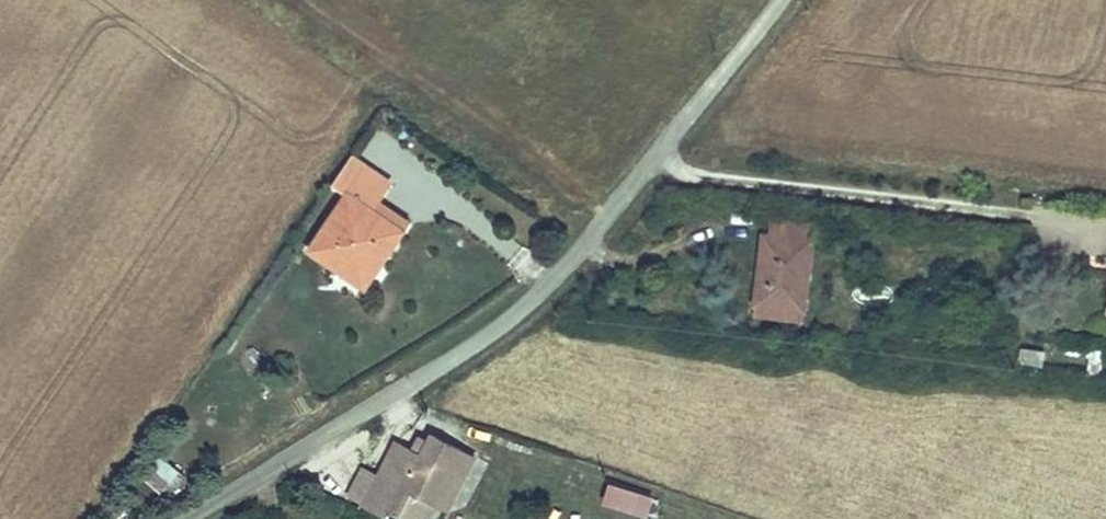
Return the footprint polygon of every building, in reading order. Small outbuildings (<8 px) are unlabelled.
[(343,160),(323,189),(340,198),(301,254),(357,292),(397,236),(362,212),(380,185),(343,160)] [(760,303),(807,307),(814,221),(768,217),(760,303)] [(806,320),(807,307),(760,303),(759,316),(806,320)] [(1086,349),(1090,374),(1104,371),(1100,346),(1086,349)] [(439,492),(468,441),(447,430),(437,424),(434,431),(426,445),(418,441),(402,432),(368,494),(388,506),(406,474),(439,492)] [(426,445),(434,431),(426,426),(418,441),(426,445)] [(451,499),(480,448),(468,441),(439,492),(451,499)] [(152,475),(164,485),(179,468),(167,458),(152,475)] [(603,503),(651,512),(655,490),(607,482),(603,503)]
